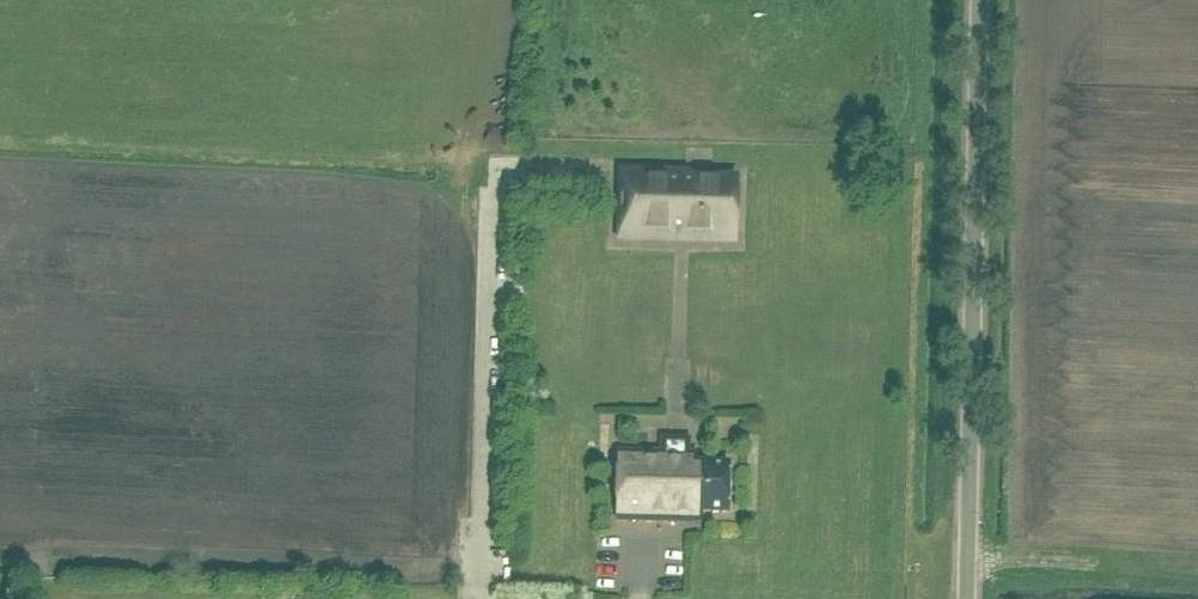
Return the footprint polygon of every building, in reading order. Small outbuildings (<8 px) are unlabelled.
[(706,182),(687,182),(687,174),(686,174),(684,174),(667,173),(621,172),(619,238),(734,241),(735,179),(707,178),(706,182)] [(619,453),(617,520),(686,521),(686,513),(727,514),(728,465),(695,464),(695,455),(687,455),(687,441),(662,441),(662,454),(619,453)]
